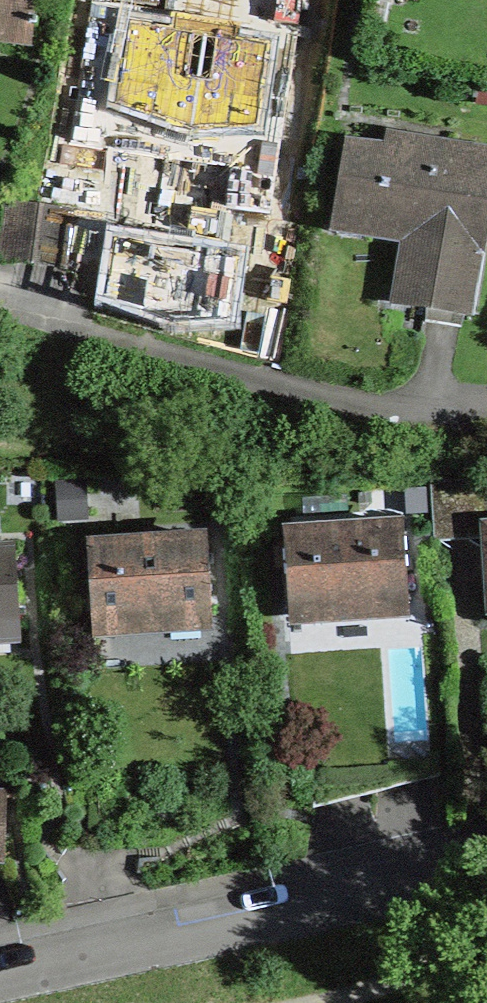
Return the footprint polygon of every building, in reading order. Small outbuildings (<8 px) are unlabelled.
[(26,40),(26,42),(30,43),(31,30),(37,31),(38,18),(33,17),(35,0),(0,0),(0,37),(26,40)] [(128,22),(116,103),(191,130),(192,126),(206,33),(188,31),(128,22)] [(206,33),(192,126),(191,130),(257,127),(270,43),(220,35),(206,33)] [(428,308),(462,313),(470,315),(486,211),(486,151),(434,143),(386,135),(384,149),(348,143),(334,229),(410,241),(411,234),(432,237),(420,306),(428,308)] [(38,208),(10,204),(3,259),(31,262),(38,208)] [(106,299),(174,324),(229,321),(238,259),(218,256),(114,240),(106,299)] [(486,537),(486,487),(486,479),(431,476),(435,541),(486,537)] [(283,534),(288,611),(339,608),(408,603),(403,527),(283,534)] [(87,547),(92,624),(141,621),(211,616),(206,539),(87,547)] [(0,553),(0,630),(19,629),(14,552),(0,553)]
